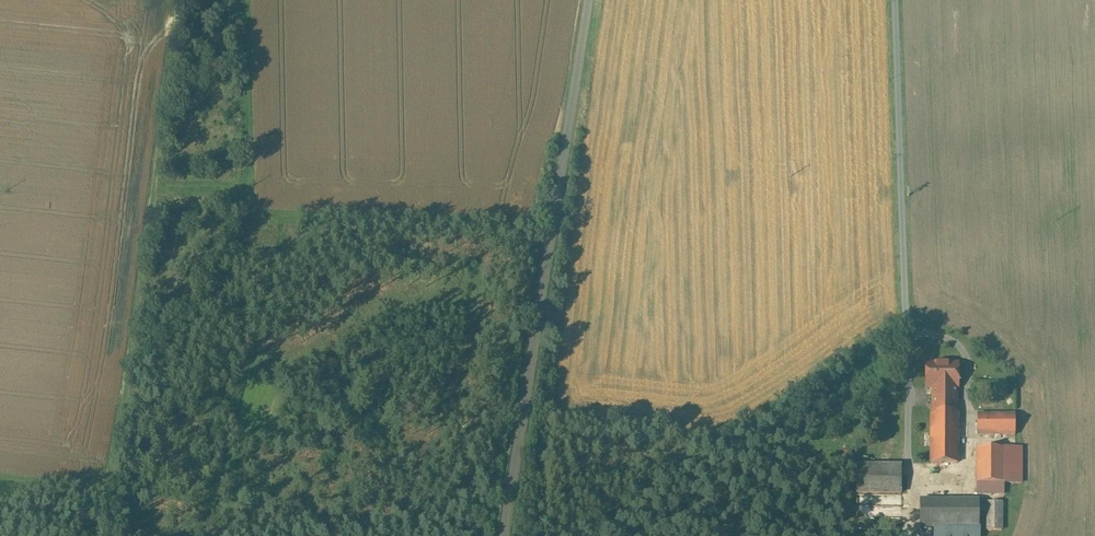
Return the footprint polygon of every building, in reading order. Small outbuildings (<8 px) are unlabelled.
[(959,363),(927,362),(926,385),(932,385),(931,463),(957,463),(959,363)] [(1016,413),(977,414),(978,436),(1016,435),(1016,413)] [(1022,447),(977,447),(976,494),(1004,494),(1004,483),(1022,483),(1022,447)] [(902,492),(902,465),(857,465),(857,491),(902,492)] [(920,499),(920,528),(935,528),(935,535),(979,535),(979,500),(920,499)] [(1001,502),(987,502),(988,530),(1002,529),(1001,502)]
